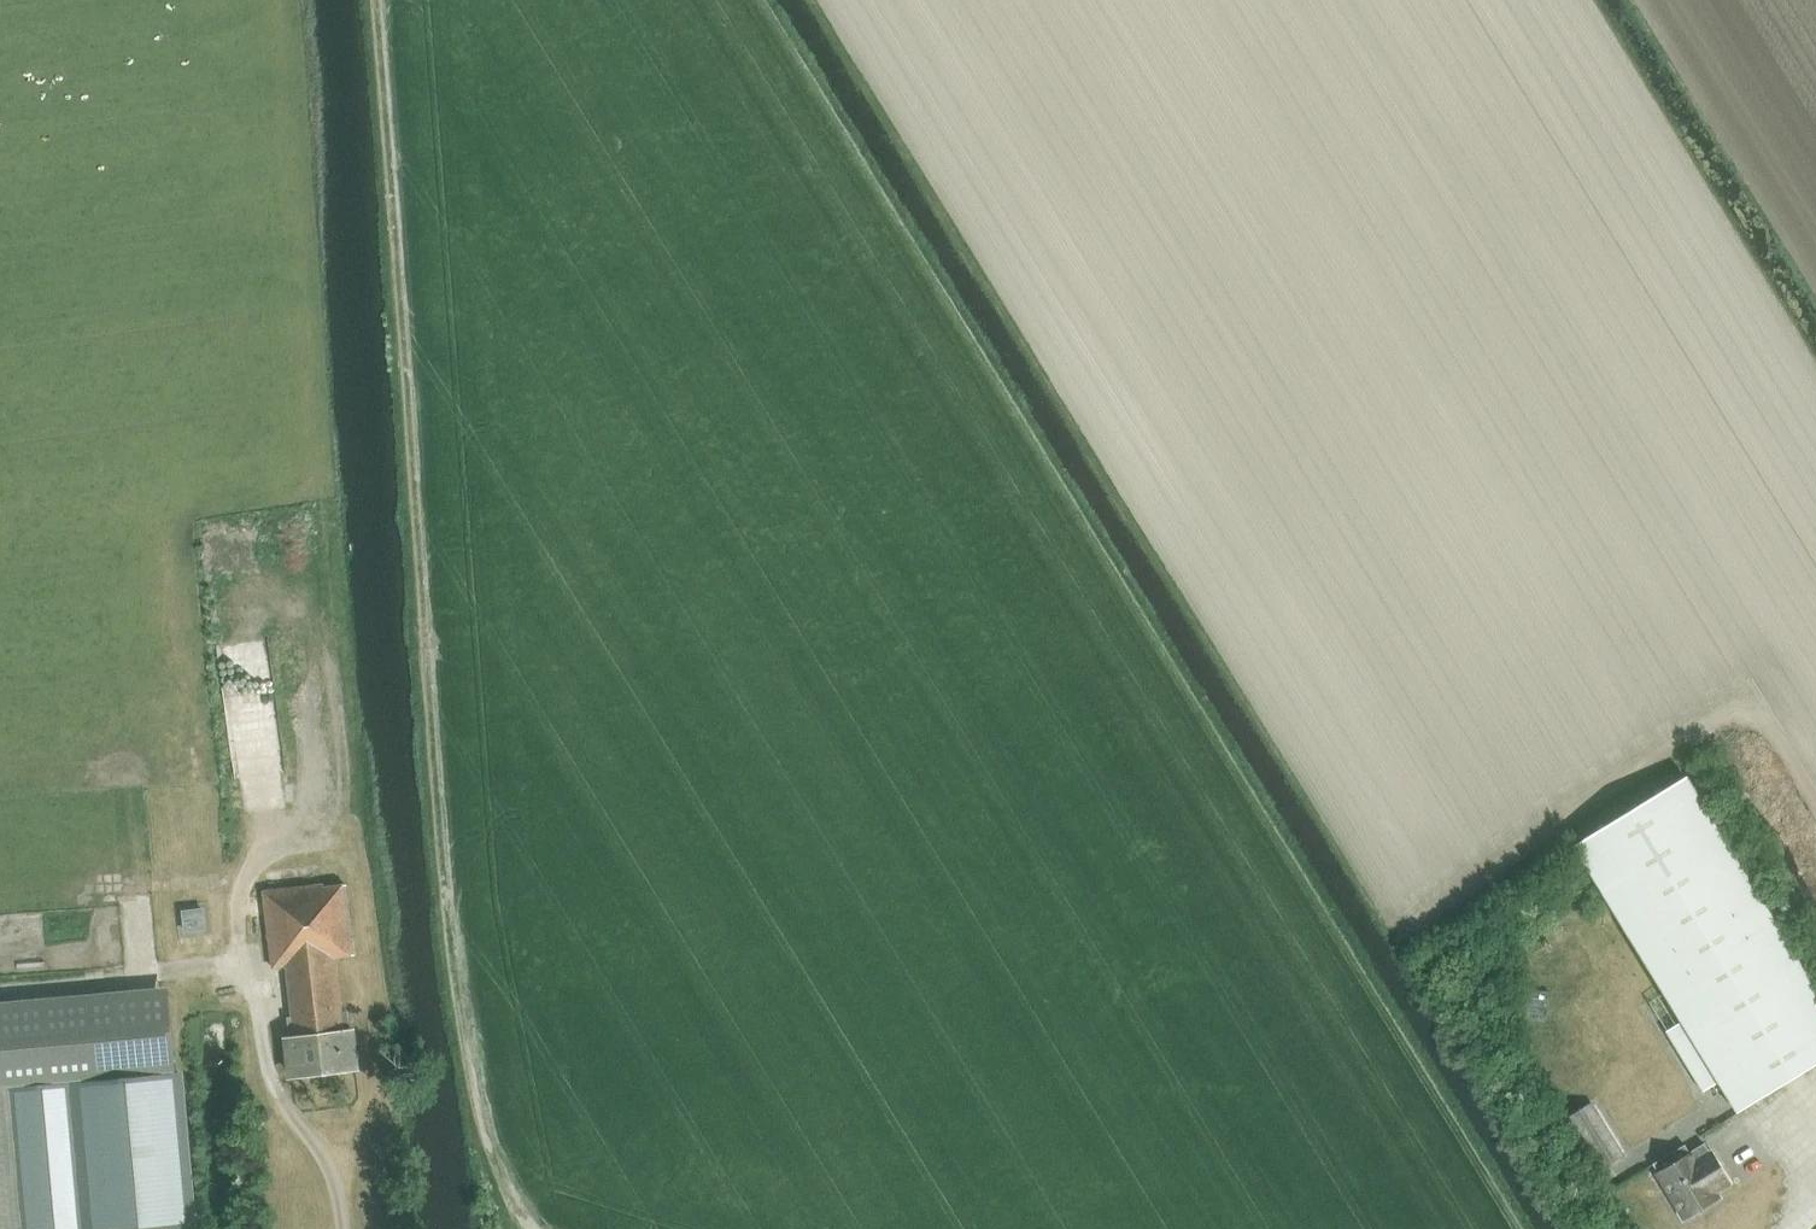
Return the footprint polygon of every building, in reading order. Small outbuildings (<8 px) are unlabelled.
[(1713,1092),(1733,1126),(1815,1075),(1815,1002),(1684,786),(1569,857),(1675,1031),(1664,1038),(1701,1099),(1713,1092)] [(291,1016),(287,1018),(288,1035),(293,1075),(355,1067),(351,1029),(348,1029),(346,1009),(341,1010),(334,956),(352,954),(344,883),(264,891),(273,969),(286,967),(291,1016)] [(0,1001),(0,1085),(175,1069),(168,986),(0,1001)] [(189,1227),(175,1071),(12,1085),(25,1228),(164,1228),(189,1227)] [(10,1086),(0,1087),(0,1228),(23,1228),(10,1086)] [(1565,1114),(1598,1169),(1624,1153),(1591,1098),(1565,1114)] [(1685,1144),(1653,1163),(1656,1168),(1685,1217),(1706,1204),(1702,1197),(1727,1181),(1704,1143),(1689,1152),(1685,1144)]
